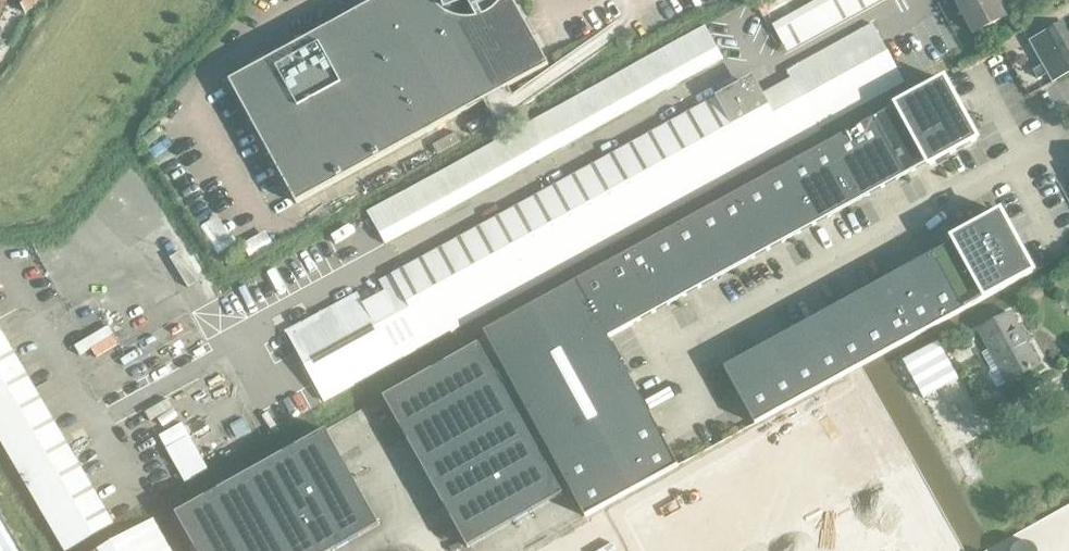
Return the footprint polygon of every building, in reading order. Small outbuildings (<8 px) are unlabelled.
[(26,14),(37,0),(19,0),(26,14)] [(297,205),(549,65),(513,0),(377,0),(229,82),(297,205)] [(787,51),(879,0),(818,0),(773,25),(787,51)] [(811,0),(784,0),(773,5),(778,15),(811,0)] [(974,34),(1007,17),(997,0),(954,0),(974,34)] [(1068,71),(1068,31),(1063,21),(1030,40),(1043,64),(1034,69),(1039,78),(1048,72),(1053,81),(1068,71)] [(872,23),(834,44),(866,103),(905,82),(872,23)] [(368,211),(385,244),(724,59),(706,26),(368,211)] [(762,93),(791,147),(821,130),(820,128),(866,103),(834,44),(787,70),(791,77),(762,93)] [(945,80),(484,332),(488,339),(585,517),(679,466),(609,338),(928,163),(930,165),(977,140),(945,80)] [(325,401),(791,147),(762,93),(758,87),(742,82),(380,281),(386,293),(364,305),(357,293),(286,332),(324,402),(325,401)] [(219,247),(235,236),(220,212),(203,223),(219,247)] [(955,242),(724,368),(756,424),(862,366),(1033,272),(1001,213),(953,239),(955,242)] [(979,330),(990,349),(1008,383),(1039,365),(1010,313),(979,330)] [(111,324),(89,336),(98,355),(121,343),(111,324)] [(0,328),(0,439),(65,550),(113,523),(0,328)] [(938,342),(903,361),(924,398),(959,379),(938,342)] [(479,344),(383,397),(468,547),(563,494),(479,344)] [(604,550),(891,550),(909,541),(944,522),(876,400),(849,415),(604,550)] [(186,480),(211,468),(188,424),(164,436),(186,480)] [(196,550),(333,550),(380,525),(326,429),(175,514),(196,550)] [(0,513),(0,550),(22,550),(0,513)] [(153,518),(96,550),(172,550),(153,518)]
